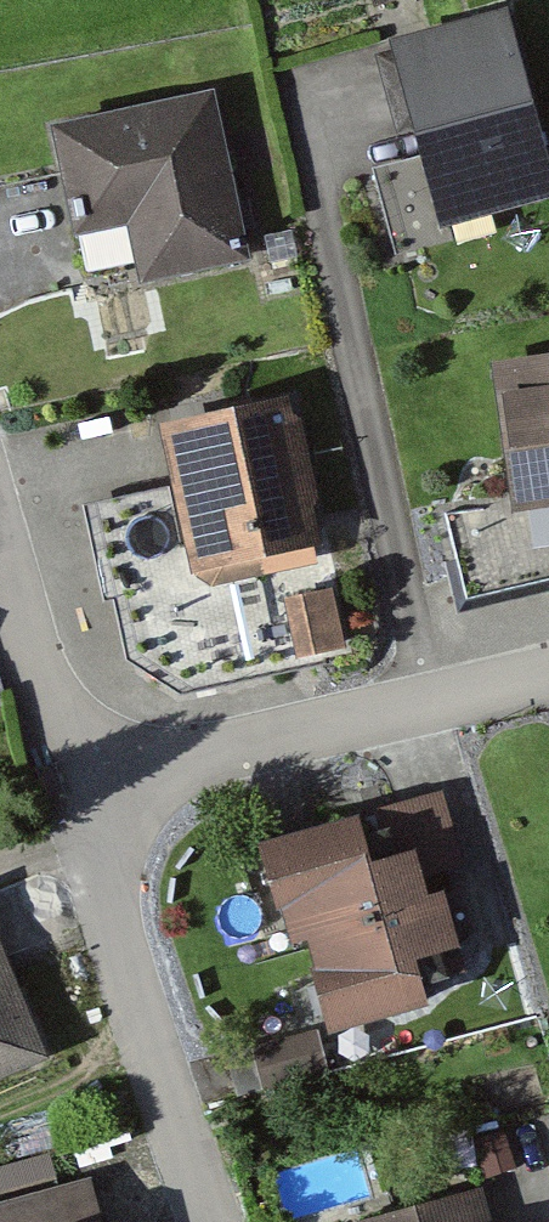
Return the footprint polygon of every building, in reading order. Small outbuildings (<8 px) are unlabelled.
[(391,29),(422,148),(440,222),(548,195),(548,157),(509,0),(505,0),(391,29)] [(219,80),(52,111),(74,228),(133,217),(144,276),(252,255),(219,80)] [(440,222),(422,148),(374,160),(396,255),(445,244),(440,222)] [(494,354),(513,498),(548,493),(548,347),(494,354)] [(290,391),(161,417),(192,567),(209,580),(313,561),(310,540),(325,537),(302,412),(293,405),(290,391)] [(513,498),(444,503),(468,603),(548,586),(548,493),(513,498)] [(333,584),(286,594),(298,651),(345,642),(333,584)] [(461,858),(441,785),(401,797),(411,834),(421,869),(461,858)] [(427,890),(421,869),(411,834),(377,844),(370,821),(338,830),(342,842),(271,862),(289,929),(303,925),(427,890)] [(427,890),(303,925),(329,1021),(429,993),(423,971),(465,960),(444,883),(427,890)] [(46,1055),(0,932),(0,1072),(46,1055)] [(318,1025),(252,1041),(262,1083),(328,1066),(318,1025)] [(0,1166),(0,1191),(63,1174),(56,1150),(0,1166)] [(0,1202),(0,1221),(126,1221),(122,1208),(92,1215),(83,1181),(0,1202)] [(475,1185),(348,1217),(349,1221),(484,1221),(475,1185)]
